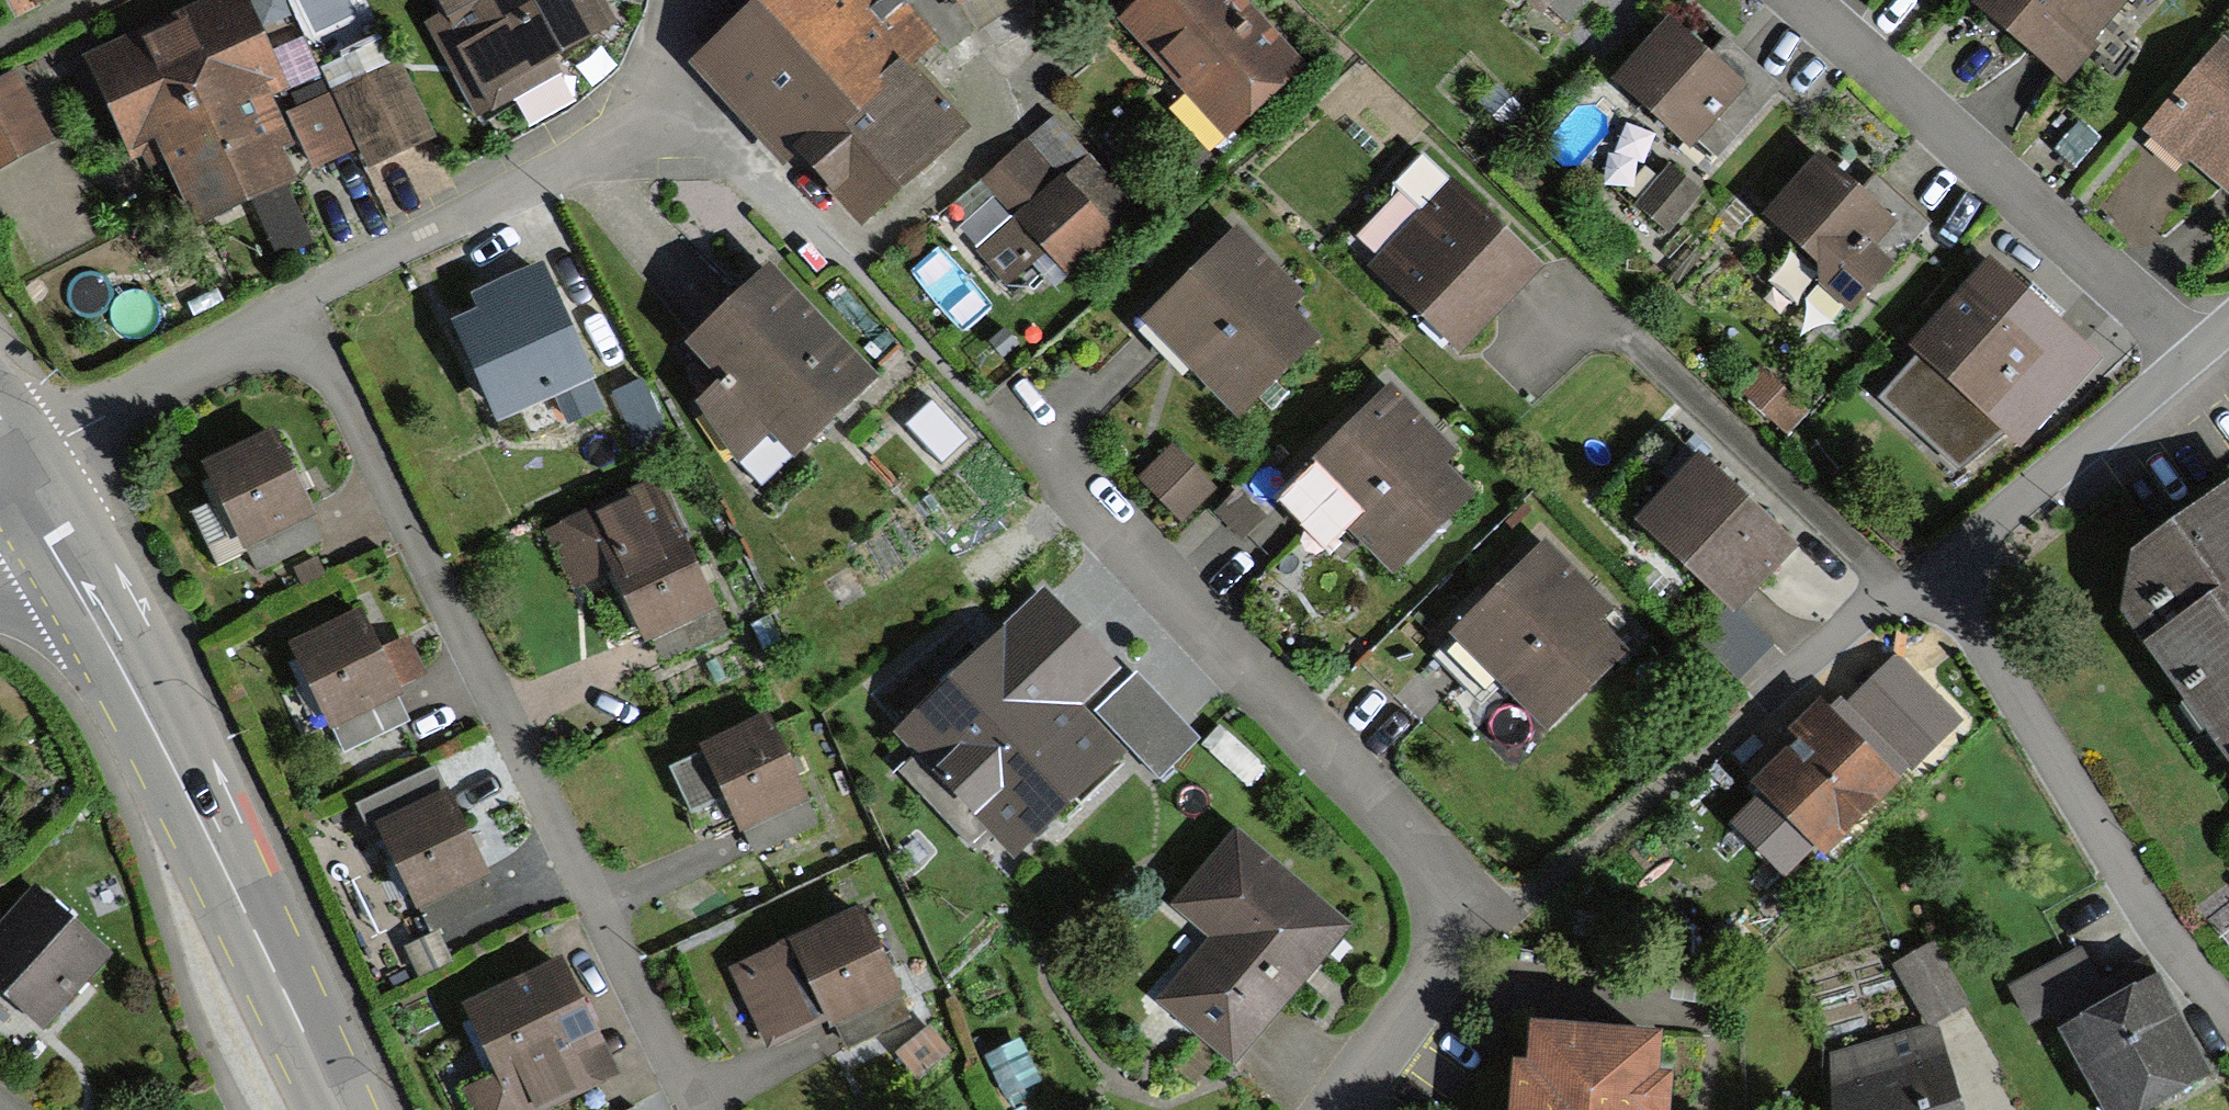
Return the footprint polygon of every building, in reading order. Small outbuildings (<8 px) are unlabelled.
[(15,24),(65,0),(3,0),(15,24)] [(84,61),(139,176),(164,165),(196,231),(295,184),(282,156),(294,150),(270,100),(317,78),(299,41),(271,54),(245,0),(213,0),(84,61)] [(438,13),(425,22),(479,118),(620,35),(600,0),(431,0),(438,13)] [(814,181),(847,153),(834,138),(881,98),(876,92),(901,70),(908,77),(938,45),(914,18),(941,0),(761,0),(693,67),(790,174),(801,163),(814,181)] [(976,38),(1032,0),(949,0),(976,38)] [(1228,140),(1306,69),(1243,0),(1143,0),(1119,21),(1228,140)] [(1541,18),(1550,8),(1569,25),(1590,0),(1521,0),(1541,18)] [(1974,11),(2060,84),(2131,0),(1984,0),(1974,11)] [(1669,29),(1614,85),(1689,158),(1719,128),(1733,141),(1777,97),(1730,50),(1711,70),(1669,29)] [(384,34),(324,66),(336,89),(397,58),(384,34)] [(2144,137),(2194,181),(2197,178),(2228,206),(2228,46),(2226,44),(2144,137)] [(401,60),(333,93),(360,150),(370,170),(439,137),(401,60)] [(960,137),(908,77),(901,70),(876,92),(881,98),(834,138),(847,153),(814,181),(862,235),(902,200),(895,193),(960,137)] [(0,81),(0,174),(54,146),(16,73),(0,81)] [(360,150),(333,93),(287,115),(314,171),(360,150)] [(1068,278),(1140,212),(1056,121),(982,188),(1009,218),(973,251),(1008,290),(1047,255),(1068,278)] [(1819,156),(1766,215),(1817,263),(1817,285),(1853,317),(1933,229),(1873,175),(1859,192),(1819,156)] [(1366,270),(1456,361),(1544,274),(1429,158),(1397,189),(1422,215),(1366,270)] [(1699,193),(1666,165),(1632,205),(1665,233),(1699,193)] [(1142,324),(1241,425),(1321,347),(1289,314),(1303,301),(1236,233),(1142,324)] [(1963,472),(2005,440),(2017,451),(2098,362),(1992,267),(1913,355),(1919,362),(1884,400),(1963,472)] [(494,426),(557,399),(569,425),(601,412),(543,276),(479,303),(487,320),(455,334),(494,426)] [(724,383),(699,407),(744,467),(770,442),(798,470),(883,388),(769,276),(692,351),(724,383)] [(1762,366),(1740,388),(1786,433),(1808,411),(1762,366)] [(662,425),(641,382),(614,395),(635,439),(662,425)] [(1392,580),(1470,502),(1430,463),(1445,447),(1385,389),(1310,466),(1363,518),(1346,534),(1392,580)] [(194,515),(220,567),(252,552),(261,570),(316,544),(307,525),(313,522),(271,435),(203,468),(210,484),(203,488),(212,507),(194,515)] [(1171,448),(1141,476),(1182,520),(1212,492),(1171,448)] [(1703,461),(1636,528),(1733,620),(1797,555),(1703,461)] [(644,649),(716,612),(648,478),(545,530),(578,593),(608,578),(644,649)] [(1240,489),(1216,511),(1244,543),(1269,521),(1240,489)] [(2203,740),(2228,722),(2228,495),(2129,566),(2126,629),(2203,740)] [(1538,546),(1447,636),(1545,735),(1624,658),(1596,630),(1609,618),(1538,546)] [(1121,673),(1040,591),(893,735),(1018,862),(1126,757),(1082,711),(1121,673)] [(285,649),(330,737),(335,734),(346,755),(408,724),(397,704),(404,700),(400,692),(427,678),(407,638),(379,652),(358,611),(285,649)] [(1136,677),(1095,714),(1157,781),(1197,743),(1136,677)] [(1910,679),(1878,709),(1929,763),(1961,733),(1910,679)] [(1820,703),(1785,737),(1796,748),(1752,791),(1823,864),(1902,787),(1820,703)] [(2203,740),(2228,778),(2228,722),(2203,740)] [(767,724),(671,772),(692,815),(722,800),(741,837),(746,834),(756,855),(817,825),(767,724)] [(379,838),(416,916),(423,913),(432,933),(494,904),(484,884),(489,881),(448,796),(443,798),(431,773),(357,809),(372,839),(379,838)] [(1231,1071),(1347,934),(1238,842),(1177,914),(1209,941),(1154,1006),(1231,1071)] [(0,929),(0,998),(39,1034),(110,957),(37,889),(0,929)] [(861,910),(732,969),(769,1050),(821,1026),(824,1032),(839,1026),(850,1048),(912,1019),(861,910)] [(2106,1109),(2164,1109),(2214,1082),(2131,934),(2085,959),(2080,950),(1999,994),(2020,1031),(2052,1014),(2106,1109)] [(1934,948),(1896,970),(1930,1027),(1968,1006),(1934,948)] [(621,1077),(563,961),(462,1010),(495,1076),(459,1094),(467,1109),(554,1109),(621,1077)] [(1534,1021),(1531,1062),(1513,1060),(1509,1109),(1671,1109),(1674,1072),(1656,1071),(1659,1028),(1534,1021)] [(1827,1059),(1829,1109),(1964,1109),(1940,1027),(1827,1059)]
